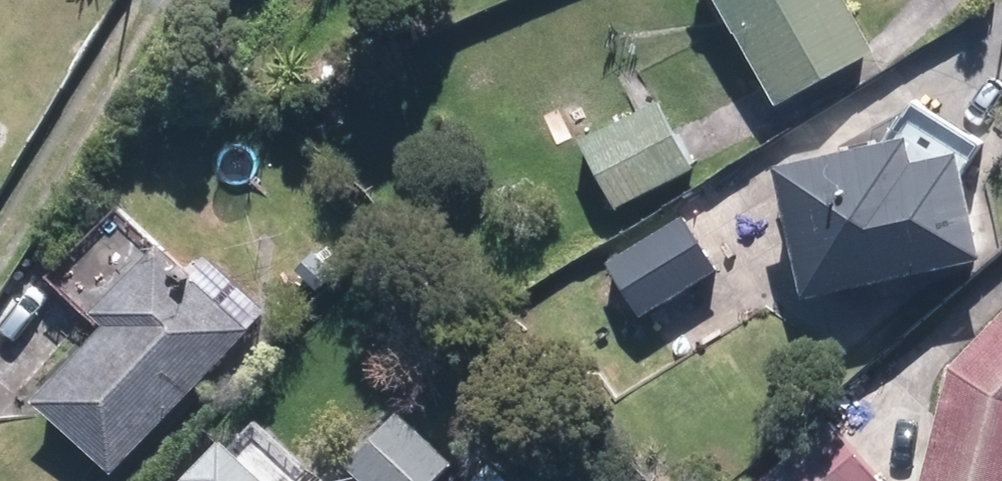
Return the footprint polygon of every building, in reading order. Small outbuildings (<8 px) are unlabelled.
[(778,106),(872,54),(841,0),(718,0),(778,106)] [(585,145),(617,209),(689,172),(656,109),(585,145)] [(776,167),(803,291),(974,255),(952,151),(909,160),(905,139),(776,167)] [(203,274),(169,242),(165,246),(121,206),(55,276),(93,312),(101,303),(113,315),(122,323),(48,403),(118,469),(256,323),(250,317),(203,274)] [(610,264),(640,313),(713,267),(682,218),(610,264)] [(963,359),(927,480),(1001,480),(1001,318),(963,359)] [(361,480),(436,480),(449,467),(400,419),(350,470),(361,480)] [(888,479),(837,421),(765,480),(886,480),(888,479)] [(240,444),(204,480),(279,480),(240,444)] [(491,470),(480,480),(502,480),(491,470)]
